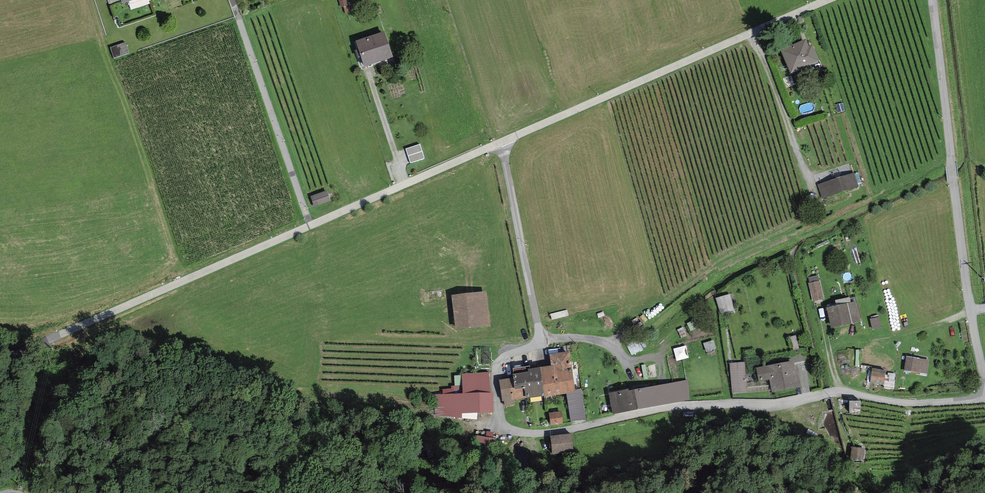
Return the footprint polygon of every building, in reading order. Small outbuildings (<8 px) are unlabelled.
[(383,37),(358,45),(365,67),(390,59),(383,37)] [(819,61),(812,45),(809,46),(806,39),(781,50),(791,72),(809,64),(809,65),(819,61)] [(127,43),(112,48),(116,58),(130,53),(127,43)] [(407,150),(411,163),(425,159),(420,146),(407,150)] [(854,172),(817,184),(822,199),(859,187),(854,172)] [(312,197),(315,207),(329,203),(326,193),(312,197)] [(810,283),(808,283),(813,301),(824,299),(820,281),(810,283)] [(486,291),(452,295),(456,329),(490,325),(486,291)] [(720,312),(735,310),(733,295),(719,296),(720,312)] [(836,306),(851,302),(849,297),(835,300),(836,306)] [(856,304),(856,301),(851,302),(836,306),(827,308),(831,328),(860,321),(860,319),(856,304)] [(790,337),(793,351),(799,349),(796,336),(790,337)] [(687,347),(676,349),(678,361),(689,358),(687,347)] [(794,363),(805,360),(803,350),(787,353),(789,362),(794,361),(794,363)] [(551,366),(540,367),(545,396),(545,397),(567,393),(575,392),(575,390),(570,351),(549,354),(551,366)] [(929,360),(906,356),(904,370),(927,374),(929,360)] [(769,380),(772,393),(801,387),(798,370),(796,370),(794,363),(794,361),(789,362),(756,368),(759,382),(769,380)] [(745,362),(731,363),(732,393),(746,392),(745,362)] [(525,389),(526,398),(545,396),(540,367),(530,368),(530,366),(513,368),(514,374),(513,374),(513,378),(515,390),(525,389)] [(886,370),(872,368),(870,383),(884,384),(886,370)] [(462,374),(463,394),(490,392),(489,372),(462,374)] [(515,390),(513,378),(499,380),(502,401),(504,401),(505,406),(515,405),(514,399),(526,398),(525,389),(515,390)] [(628,390),(609,393),(613,414),(690,400),(687,380),(628,391),(628,390)] [(581,389),(575,390),(575,392),(567,393),(572,421),(586,419),(581,389)] [(463,394),(435,395),(436,415),(493,413),(492,392),(490,392),(463,394)] [(860,401),(849,401),(850,413),(861,413),(860,401)] [(561,411),(549,413),(551,425),(563,423),(561,411)] [(571,433),(550,436),(553,454),(574,451),(571,433)] [(495,445),(496,438),(493,438),(486,437),(477,435),(476,442),(495,445)] [(863,458),(864,448),(852,447),(851,459),(861,460),(861,458),(863,458)]
